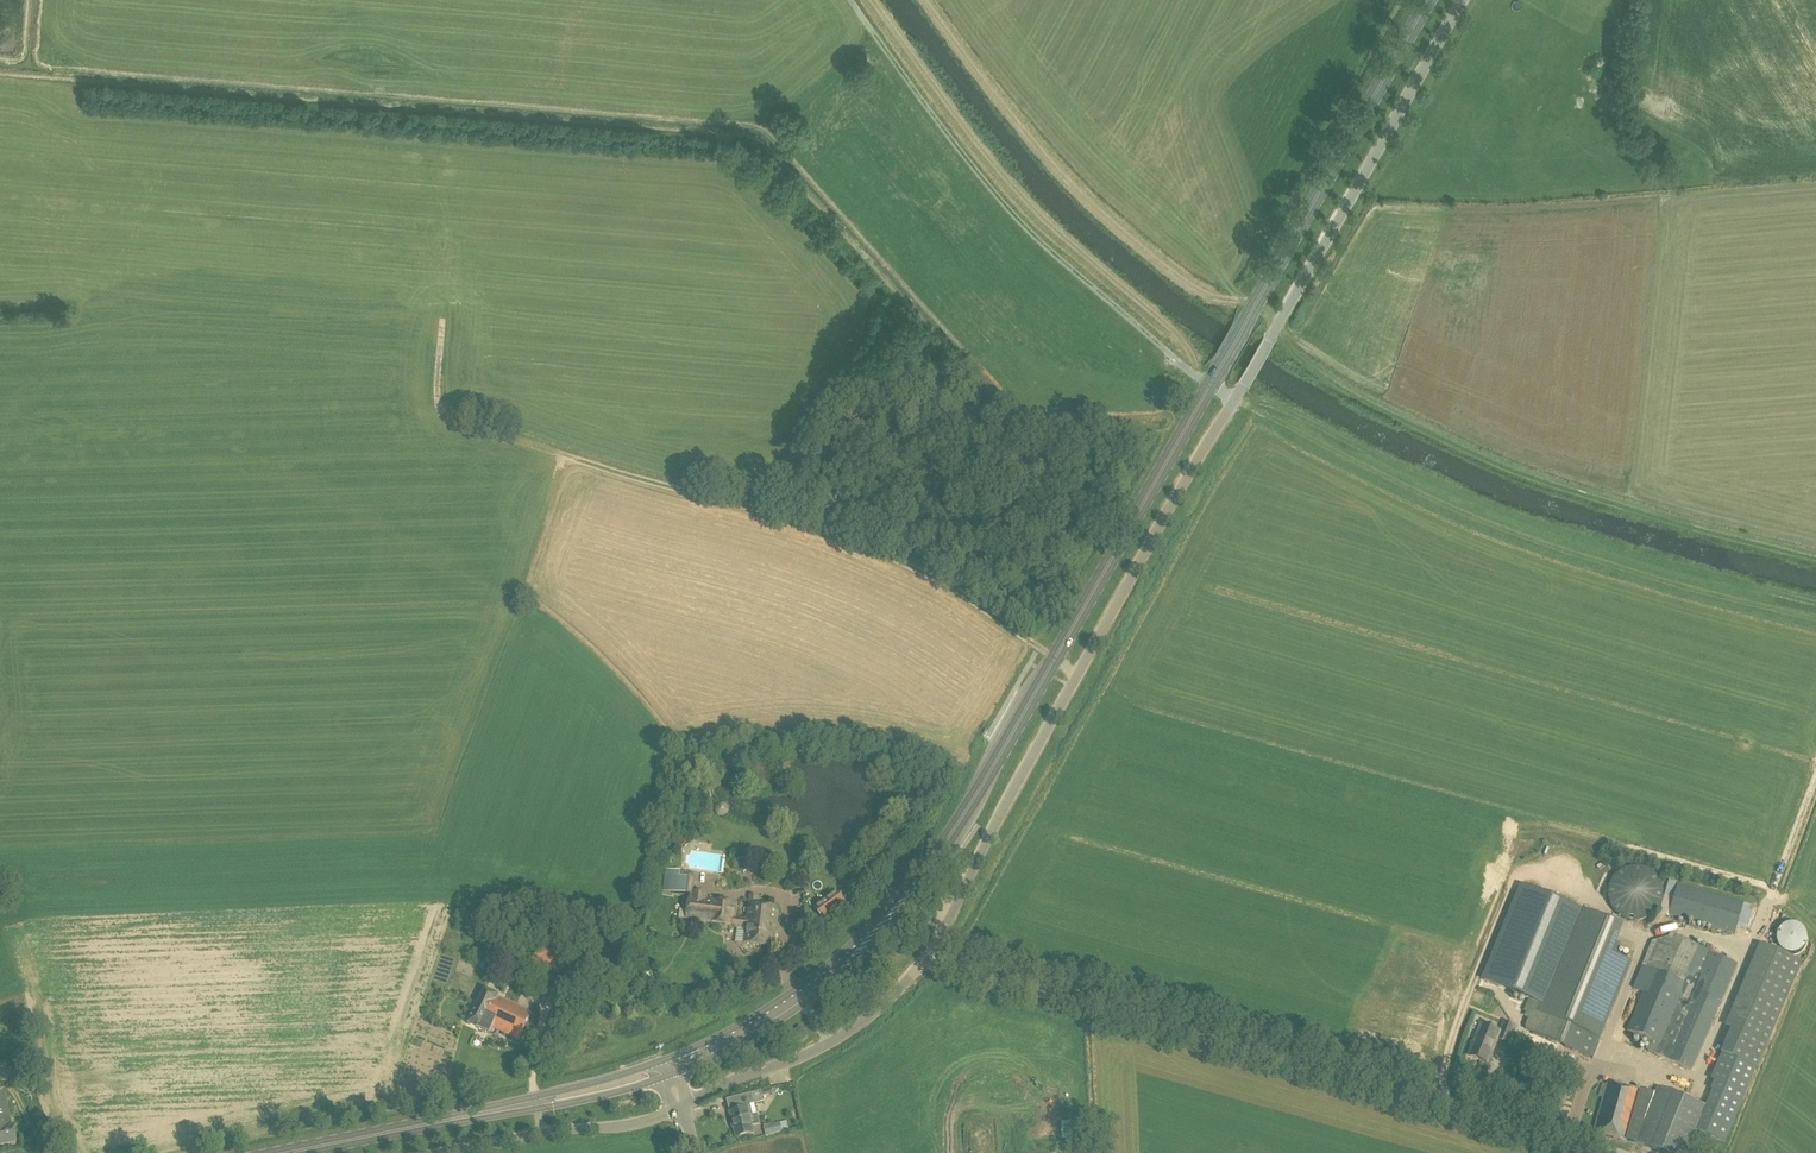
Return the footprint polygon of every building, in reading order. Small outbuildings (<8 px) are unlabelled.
[(677,834),(669,843),(680,851),(687,842),(684,840),(677,834)] [(1643,867),(1639,866),(1635,866),(1632,866),(1628,867),(1624,868),(1621,870),(1618,872),(1615,874),(1613,877),(1611,880),(1610,884),(1609,887),(1608,891),(1608,895),(1608,898),(1609,902),(1611,905),(1612,908),(1615,911),(1617,914),(1620,916),(1623,918),(1627,919),(1630,920),(1634,921),(1638,921),(1641,920),(1645,919),(1648,918),(1651,916),(1654,914),(1657,911),(1659,908),(1661,905),(1662,901),(1663,898),(1663,894),(1663,890),(1662,887),(1661,883),(1660,880),(1658,877),(1655,874),(1652,872),(1649,870),(1646,868),(1643,867)] [(692,895),(694,873),(681,871),(680,871),(665,869),(662,892),(692,895)] [(1747,931),(1754,907),(1743,904),(1677,886),(1669,915),(1735,934),(1736,928),(1747,931)] [(823,922),(847,904),(837,891),(813,908),(823,922)] [(708,900),(708,894),(693,892),(692,898),(688,898),(686,920),(710,923),(733,926),(746,927),(744,944),(773,948),(778,909),(758,906),(759,898),(750,897),(749,905),(747,920),(734,918),(736,904),(708,900)] [(1589,1057),(1628,962),(1606,953),(1617,925),(1582,911),(1543,1005),(1537,1002),(1528,998),(1523,1012),(1525,1013),(1523,1017),(1527,1018),(1524,1026),(1525,1031),(1529,1032),(1528,1033),(1589,1057)] [(466,920),(465,929),(480,931),(481,922),(466,920)] [(531,927),(523,926),(522,937),(530,938),(531,927)] [(1736,964),(1675,938),(1673,941),(1669,939),(1652,943),(1642,967),(1633,989),(1643,993),(1627,1032),(1651,1042),(1647,1051),(1691,1071),(1736,964)] [(1593,1134),(1626,1142),(1627,1138),(1637,1141),(1666,1152),(1689,1152),(1699,1128),(1729,1140),(1760,1064),(1762,1064),(1804,957),(1763,940),(1729,1023),(1739,1028),(1729,1051),(1726,1050),(1715,1077),(1719,1078),(1708,1106),(1658,1086),(1655,1094),(1641,1091),(1640,1093),(1607,1084),(1593,1134)] [(562,973),(565,944),(536,941),(533,970),(562,973)] [(584,953),(584,943),(567,942),(566,952),(584,953)] [(519,1040),(532,1013),(498,997),(498,996),(484,989),(467,1024),(489,1034),(492,1028),(519,1040)] [(1508,1044),(1515,1027),(1504,1023),(1500,1033),(1481,1025),(1469,1056),(1488,1064),(1497,1039),(1508,1044)] [(798,1043),(807,1038),(801,1029),(793,1035),(798,1043)] [(748,1109),(747,1105),(763,1101),(762,1096),(773,1094),(771,1088),(756,1093),(731,1099),(726,1100),(730,1113),(736,1138),(753,1134),(751,1126),(759,1124),(757,1115),(751,1117),(749,1108),(748,1109)] [(1556,1102),(1560,1091),(1553,1089),(1549,1100),(1556,1102)] [(5,1094),(0,1095),(0,1147),(15,1144),(12,1127),(11,1127),(5,1094)] [(765,1137),(783,1133),(780,1123),(763,1127),(765,1137)]
